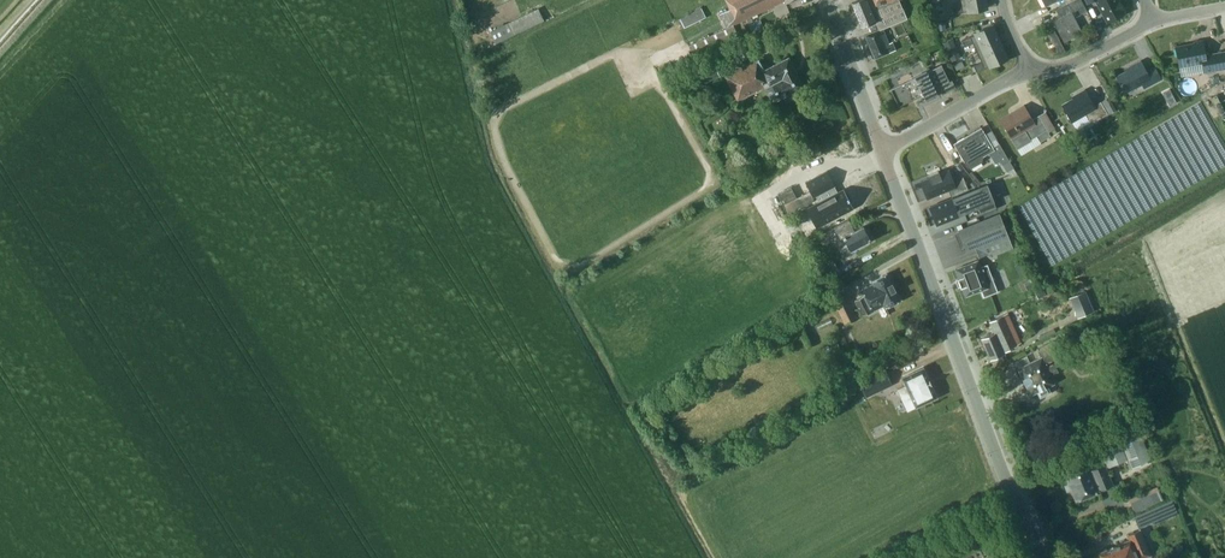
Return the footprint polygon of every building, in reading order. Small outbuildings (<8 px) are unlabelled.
[(734,25),(784,1),(786,5),(796,0),(726,0),(730,9),(720,14),(726,28),(734,25)] [(902,8),(898,0),(857,0),(852,2),(862,27),(878,21),(881,29),(906,18),(902,8)] [(935,15),(946,14),(945,0),(933,0),(935,15)] [(961,5),(953,6),(954,13),(987,7),(985,0),(960,0),(961,5)] [(1067,3),(1056,9),(1060,18),(1053,21),(1064,42),(1082,32),(1072,12),(1078,9),(1081,14),(1086,11),(1081,0),(1072,0),(1067,3)] [(1088,4),(1095,0),(1107,22),(1124,13),(1123,11),(1125,10),(1119,0),(1085,0),(1088,4)] [(684,28),(706,17),(702,7),(680,18),(684,28)] [(538,8),(490,31),(496,43),(544,20),(538,8)] [(753,34),(764,29),(760,20),(749,24),(753,34)] [(694,56),(738,35),(733,25),(689,46),(694,56)] [(977,52),(1000,42),(992,26),(962,40),(965,46),(973,43),(977,52)] [(889,43),(883,29),(878,31),(878,30),(865,35),(875,58),(896,50),(892,41),(889,43)] [(1066,51),(1054,30),(1048,33),(1059,55),(1066,51)] [(1202,40),(1194,42),(1194,43),(1175,46),(1179,67),(1203,63),(1205,72),(1224,68),(1224,51),(1205,55),(1202,40)] [(1000,42),(977,52),(981,62),(973,65),(976,72),(1007,58),(1000,42)] [(958,50),(948,54),(952,62),(961,57),(958,50)] [(782,97),(784,102),(797,96),(794,90),(803,86),(788,57),(763,70),(757,58),(724,75),(737,99),(764,86),(772,102),(782,97)] [(1154,67),(1146,71),(1140,60),(1129,67),(1130,69),(1116,76),(1125,93),(1142,84),(1144,88),(1161,79),(1154,67)] [(696,74),(701,85),(720,76),(713,62),(698,70),(700,73),(696,74)] [(954,64),(957,71),(963,68),(960,62),(954,64)] [(915,77),(890,89),(899,106),(923,94),(925,99),(941,91),(942,93),(955,86),(952,80),(949,81),(941,64),(927,71),(915,77)] [(1075,95),(1076,97),(1062,105),(1072,122),(1085,114),(1091,123),(1107,113),(1100,102),(1094,105),(1085,89),(1075,95)] [(1177,103),(1173,95),(1166,99),(1170,106),(1177,103)] [(1224,123),(1224,111),(1217,95),(1212,97),(1224,123)] [(1033,119),(1024,105),(1000,119),(1018,149),(1031,141),(1030,139),(1037,135),(1041,141),(1050,136),(1039,116),(1033,119)] [(993,147),(981,127),(954,144),(969,169),(982,161),(984,156),(994,150),(1003,164),(1002,164),(1006,171),(1007,171),(1013,167),(999,143),(993,147)] [(824,223),(854,207),(850,199),(852,198),(848,189),(845,190),(844,188),(838,191),(835,185),(836,185),(828,169),(805,181),(813,196),(816,195),(819,201),(814,203),(824,223)] [(930,179),(921,183),(928,203),(956,192),(957,195),(968,190),(964,181),(954,185),(949,172),(940,175),(939,172),(929,176),(930,179)] [(964,213),(967,220),(997,209),(987,184),(932,206),(938,223),(964,213)] [(798,197),(784,204),(789,213),(802,206),(798,197)] [(1013,247),(999,213),(958,230),(966,250),(974,247),(978,257),(990,252),(992,256),(1013,247)] [(834,226),(834,227),(840,238),(843,237),(850,251),(870,240),(863,226),(854,231),(848,220),(834,226)] [(979,260),(957,269),(961,278),(959,279),(963,287),(964,286),(968,296),(983,289),(986,296),(999,291),(989,264),(982,266),(979,260)] [(828,278),(831,284),(843,276),(834,261),(818,270),(824,280),(828,278)] [(884,305),(885,307),(900,300),(886,273),(872,280),(873,283),(861,289),(864,296),(854,301),(862,316),(872,310),(872,311),(884,305)] [(1034,279),(1024,284),(1027,290),(1037,286),(1034,279)] [(1038,299),(1047,295),(1044,289),(1035,293),(1038,299)] [(1069,298),(1078,318),(1095,312),(1086,291),(1069,298)] [(833,301),(844,324),(857,318),(846,295),(833,301)] [(981,339),(991,360),(1005,354),(1004,352),(1020,343),(1008,313),(989,321),(995,333),(981,339)] [(1037,391),(1040,397),(1050,392),(1047,386),(1053,383),(1050,375),(1058,371),(1052,360),(1062,356),(1055,340),(1037,349),(1041,357),(1018,368),(1030,394),(1037,391)] [(849,364),(855,374),(876,361),(870,351),(849,364)] [(897,389),(907,410),(936,397),(923,367),(902,377),(905,385),(897,389)] [(891,383),(885,370),(859,382),(865,395),(891,383)] [(1127,401),(1113,407),(1116,416),(1130,410),(1127,401)] [(1108,466),(1147,450),(1138,430),(1100,446),(1108,466)] [(1064,472),(1076,500),(1113,485),(1104,464),(1090,470),(1087,463),(1064,472)] [(1172,502),(1135,518),(1138,526),(1148,521),(1148,522),(1152,521),(1151,520),(1155,518),(1156,520),(1163,517),(1162,515),(1176,510),(1172,502)] [(1140,529),(1127,535),(1129,539),(1098,553),(1100,557),(1143,557),(1150,555),(1140,529)]
